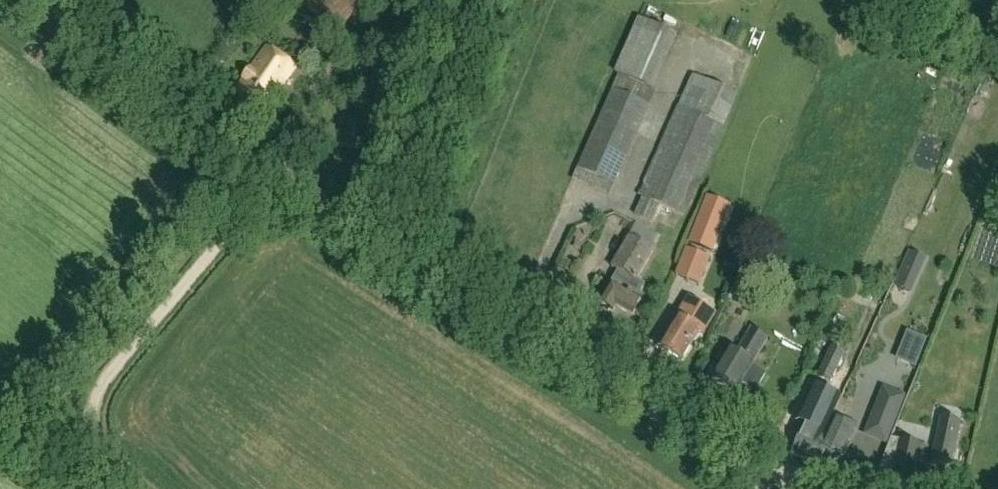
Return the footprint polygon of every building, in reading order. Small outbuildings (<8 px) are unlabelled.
[(292,11),(326,36),(351,0),(300,0),(292,11)] [(622,62),(661,77),(685,14),(647,0),(646,0),(622,62)] [(235,94),(264,113),(295,66),(267,47),(235,94)] [(573,179),(579,182),(608,195),(614,182),(649,105),(613,89),(573,179)] [(723,127),(678,107),(639,196),(643,198),(660,205),(684,215),(716,141),(723,127)] [(729,210),(707,201),(693,235),(716,243),(729,210)] [(637,280),(654,250),(630,236),(612,268),(619,271),(600,305),(603,307),(602,309),(609,313),(610,311),(614,313),(617,307),(633,316),(642,301),(638,299),(646,286),(637,280)] [(687,249),(677,276),(699,285),(710,258),(687,249)] [(677,318),(659,347),(681,361),(699,333),(703,335),(716,315),(689,298),(677,318)] [(925,356),(933,331),(910,323),(901,348),(925,356)] [(752,329),(736,354),(729,350),(711,379),(735,394),(742,384),(755,392),(765,375),(752,367),(753,365),(769,339),(752,329)] [(831,347),(816,378),(830,385),(845,354),(831,347)] [(895,418),(897,419),(906,395),(884,387),(873,419),(872,419),(863,443),(886,451),(894,428),(892,427),(895,418)] [(818,449),(826,431),(837,407),(820,399),(805,430),(804,429),(792,455),(816,466),(823,451),(818,449)] [(834,435),(826,431),(818,449),(823,451),(816,466),(836,475),(837,473),(840,475),(844,475),(848,473),(850,466),(850,463),(846,460),(843,459),(851,443),(850,443),(856,429),(840,422),(834,435)] [(911,488),(913,488),(919,461),(926,462),(929,447),(901,441),(903,430),(895,428),(879,473),(893,476),(891,485),(911,488)] [(939,431),(932,465),(951,469),(959,435),(939,431)]
